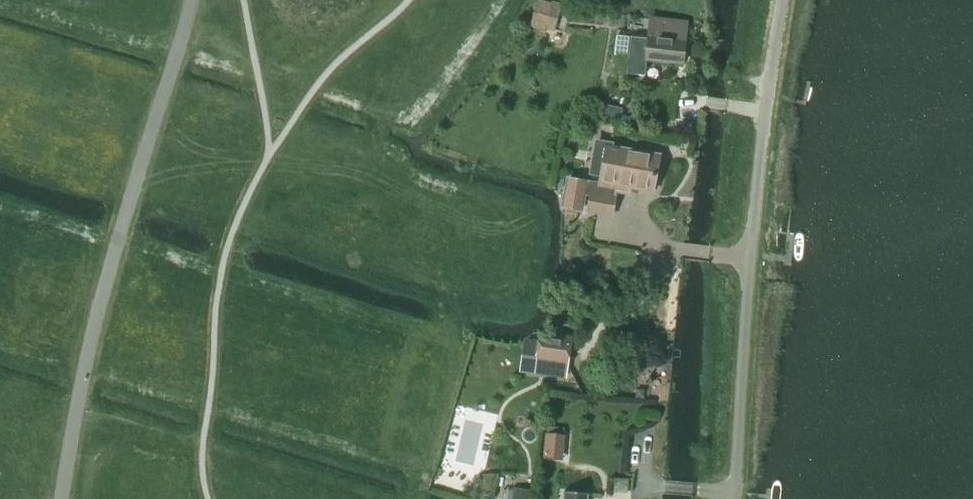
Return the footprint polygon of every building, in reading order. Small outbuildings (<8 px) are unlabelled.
[(562,3),(552,1),(551,3),(540,0),(537,0),(530,28),(546,32),(546,29),(555,31),(562,3)] [(643,60),(680,64),(684,23),(648,19),(646,38),(632,36),(630,63),(643,64),(643,60)] [(653,190),(659,155),(620,148),(616,169),(602,167),(599,188),(592,187),(589,209),(612,213),(617,183),(653,190)] [(538,334),(534,360),(568,365),(572,335),(542,331),(539,331),(538,334)]
